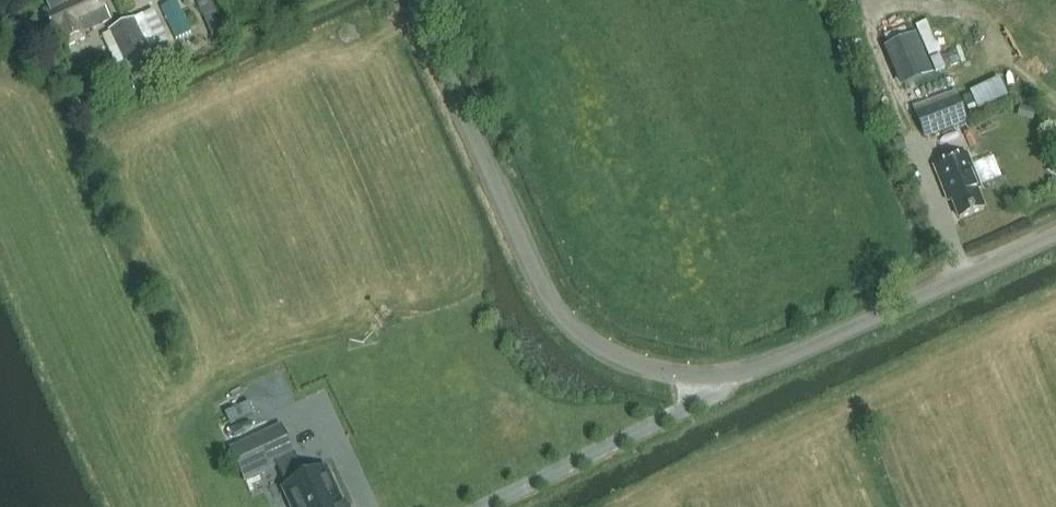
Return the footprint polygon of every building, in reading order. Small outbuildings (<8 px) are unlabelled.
[(48,8),(44,10),(55,34),(62,31),(69,46),(85,38),(83,32),(110,19),(101,0),(45,0),(45,1),(48,8)] [(154,10),(110,31),(138,90),(162,78),(164,82),(184,73),(154,10)] [(917,34),(884,48),(901,89),(934,76),(917,34)] [(988,107),(1018,93),(1009,75),(980,89),(988,107)] [(924,140),(962,125),(967,123),(955,92),(912,109),(924,140)] [(1036,110),(1021,105),(1017,117),(1032,122),(1036,110)] [(952,200),(959,219),(984,209),(977,191),(981,189),(967,155),(935,168),(948,202),(952,200)] [(280,430),(232,452),(247,484),(275,471),(284,491),(281,493),(287,506),(338,506),(323,473),(302,483),(291,459),(293,458),(280,430)]
